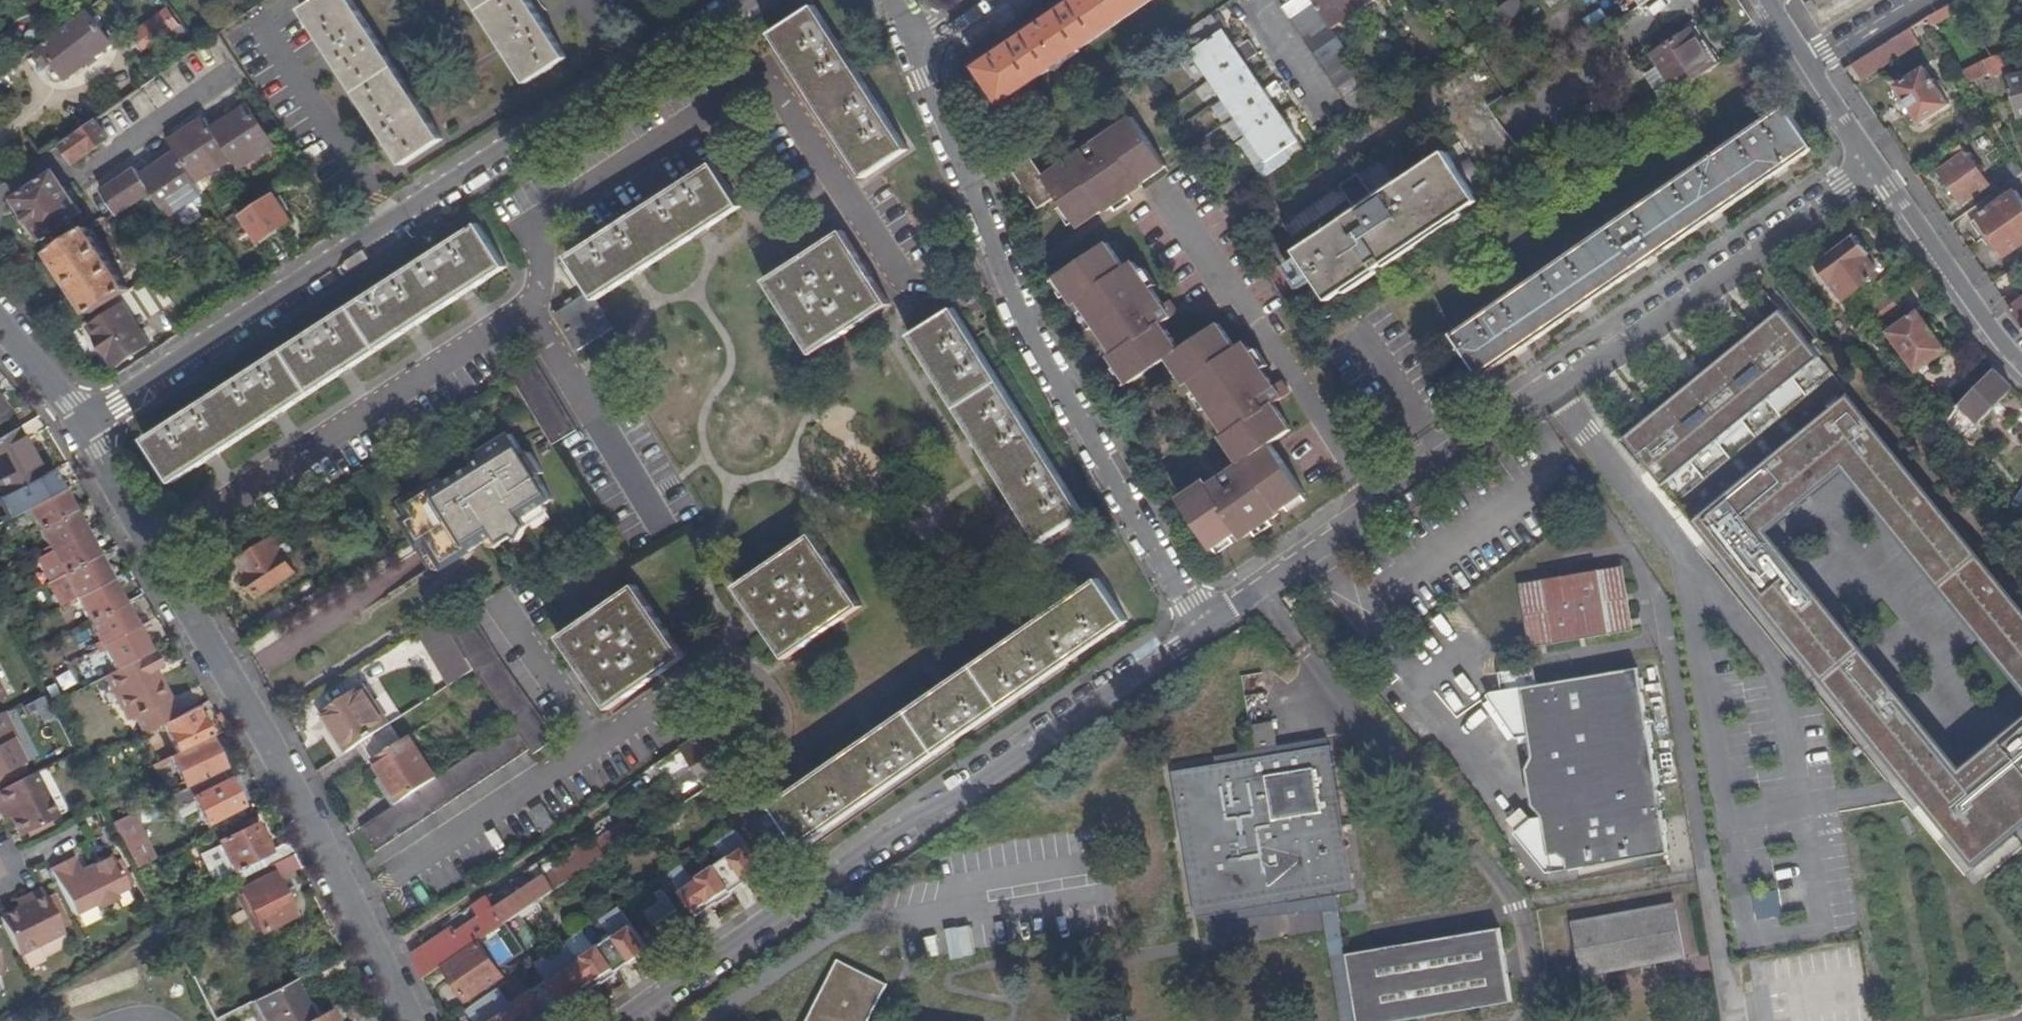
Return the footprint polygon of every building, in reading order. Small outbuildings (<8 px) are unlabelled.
[(301,10),(403,165),(443,139),(351,0),(317,0),(301,10)] [(528,83),(568,56),(531,0),(474,0),(528,83)] [(979,66),(1002,100),(1122,18),(1148,0),(1076,0),(979,66)] [(1314,0),(1292,0),(1281,7),(1317,58),(1353,110),(1378,94),(1333,27),(1314,0)] [(1333,27),(1366,5),(1374,0),(1314,0),(1333,27)] [(1506,2),(1516,17),(1528,9),(1522,0),(1510,0),(1506,2)] [(1929,16),(1934,24),(1962,8),(1957,0),(1929,16)] [(814,6),(771,35),(866,178),(909,150),(814,6)] [(85,11),(33,51),(45,66),(51,61),(65,78),(110,43),(85,11)] [(143,50),(176,27),(165,11),(132,35),(143,50)] [(1212,12),(1182,33),(1193,49),(1192,51),(1268,161),(1286,150),(1291,156),(1304,147),(1299,140),(1300,139),(1272,98),(1283,90),(1277,80),(1264,89),(1246,62),(1258,53),(1250,40),(1237,48),(1212,12)] [(177,28),(157,42),(166,54),(192,36),(183,24),(177,28)] [(1713,68),(1720,64),(1696,26),(1689,31),(1713,68)] [(1911,27),(1852,64),(1860,78),(1919,42),(1911,27)] [(1676,93),(1713,68),(1689,31),(1652,56),(1676,93)] [(1990,69),(1997,65),(1990,53),(1983,57),(1990,69)] [(1667,99),(1676,93),(1652,56),(1643,62),(1667,99)] [(1969,82),(1990,69),(1983,57),(1962,70),(1969,82)] [(1950,103),(1925,65),(1896,85),(1922,122),(1950,103)] [(2006,69),(2009,82),(2017,115),(2021,114),(2021,73),(2013,75),(2011,68),(2006,69)] [(140,173),(136,166),(101,189),(116,212),(151,190),(166,213),(202,191),(195,179),(231,157),(238,167),(274,145),(248,105),(213,127),(206,118),(170,140),(176,151),(140,173)] [(1814,146),(1785,105),(1560,259),(1452,334),(1481,376),(1713,216),(1814,146)] [(1124,121),(1156,172),(1165,166),(1131,116),(1124,121)] [(108,138),(95,119),(61,143),(74,161),(108,138)] [(1083,138),(1121,198),(1141,185),(1139,184),(1156,172),(1124,121),(1093,142),(1088,135),(1083,138)] [(1044,145),(1035,132),(1014,147),(1022,160),(1010,168),(1036,208),(1055,195),(1076,227),(1103,209),(1104,211),(1121,198),(1083,138),(1076,143),(1081,150),(1042,176),(1029,156),(1044,145)] [(1962,144),(1953,150),(1958,157),(1941,169),(1963,202),(1990,183),(1962,144)] [(1381,156),(1355,173),(1372,198),(1356,208),(1341,186),(1282,225),(1298,250),(1296,251),(1330,301),(1479,202),(1445,152),(1398,183),(1381,156)] [(2005,185),(2021,173),(2021,168),(2018,161),(1998,174),(2005,185)] [(589,291),(558,311),(560,313),(579,343),(576,346),(579,352),(614,329),(596,301),(740,208),(710,164),(617,224),(567,257),(589,291)] [(63,188),(52,172),(14,199),(42,239),(82,212),(66,186),(63,188)] [(2021,244),(2021,199),(2015,190),(1981,214),(2009,254),(2021,244)] [(292,220),(274,193),(243,214),(261,240),(292,220)] [(199,404),(145,439),(174,482),(262,424),(503,265),(475,223),(362,297),(199,404)] [(52,250),(94,313),(119,297),(129,289),(87,227),(52,250)] [(842,232),(765,281),(812,353),(889,304),(842,232)] [(1870,253),(1857,235),(1819,263),(1845,298),(1878,273),(1866,255),(1870,253)] [(1208,407),(1241,385),(1206,330),(1178,348),(1160,322),(1177,311),(1168,299),(1161,303),(1133,261),(1123,267),(1105,241),(1064,268),(1081,294),(1108,333),(1137,377),(1167,356),(1186,383),(1189,381),(1208,407)] [(152,274),(159,270),(152,259),(141,266),(148,277),(152,274)] [(1081,294),(1064,268),(1055,274),(1072,300),(1081,294)] [(152,274),(148,277),(155,286),(125,306),(135,320),(141,316),(144,320),(170,302),(152,274)] [(155,286),(148,277),(129,289),(119,297),(124,303),(125,306),(155,286)] [(1889,292),(1875,302),(1859,315),(1865,323),(1873,317),(1879,324),(1900,308),(1889,292)] [(2012,309),(2021,323),(2021,300),(2012,309)] [(125,306),(124,303),(89,327),(116,366),(151,343),(139,325),(145,322),(144,320),(141,316),(135,320),(125,306)] [(1779,311),(1775,306),(1761,317),(1765,323),(1779,311)] [(1888,331),(1916,370),(1946,348),(1918,309),(1888,331)] [(941,385),(983,358),(952,310),(910,337),(941,385)] [(560,313),(558,311),(554,314),(576,346),(579,343),(560,313)] [(1640,426),(1626,438),(1623,440),(1662,488),(1818,358),(1779,311),(1765,323),(1761,317),(1738,337),(1742,342),(1714,365),(1710,360),(1687,379),(1691,384),(1663,407),(1660,403),(1637,422),(1640,426)] [(1241,385),(1262,370),(1243,342),(1233,348),(1216,323),(1206,330),(1241,385)] [(1738,337),(1710,360),(1714,365),(1742,342),(1738,337)] [(508,373),(515,383),(554,443),(577,428),(532,358),(508,373)] [(1007,396),(983,358),(941,385),(1039,544),(1084,515),(1007,396)] [(1994,368),(1959,404),(1947,422),(1953,429),(1969,413),(1979,422),(2013,387),(1994,368)] [(1272,385),(1262,370),(1241,385),(1208,407),(1226,435),(1222,437),(1239,461),(1288,427),(1272,403),(1287,392),(1279,380),(1272,385)] [(1687,379),(1660,403),(1663,407),(1691,384),(1687,379)] [(2021,789),(2021,757),(1985,787),(1791,552),(1761,515),(1836,454),(1866,490),(2021,680),(2021,605),(1847,393),(1691,522),(1976,867),(2021,831),(2001,807),(2021,789)] [(0,400),(0,419),(10,413),(0,400)] [(1637,422),(1622,434),(1626,438),(1640,426),(1637,422)] [(1289,429),(1288,427),(1239,461),(1240,464),(1231,470),(1230,467),(1217,476),(1219,478),(1209,485),(1207,483),(1180,501),(1212,548),(1238,531),(1241,535),(1276,510),(1303,492),(1270,442),(1289,429)] [(40,476),(15,428),(0,437),(0,492),(2,496),(40,476)] [(435,488),(431,483),(402,501),(409,513),(402,518),(419,544),(434,535),(439,542),(459,546),(467,541),(472,549),(496,534),(502,543),(516,534),(521,539),(528,526),(530,524),(525,516),(553,498),(538,474),(542,471),(530,451),(524,454),(511,433),(481,452),(484,458),(435,488)] [(481,452),(431,483),(435,488),(484,458),(481,452)] [(1836,454),(1761,515),(1791,552),(1866,490),(1836,454)] [(1217,476),(1230,467),(1226,463),(1214,471),(1217,476)] [(49,471),(40,476),(2,496),(0,497),(0,502),(9,518),(22,511),(60,491),(49,471)] [(1178,498),(1180,501),(1207,483),(1205,480),(1178,498)] [(37,529),(71,511),(60,491),(22,511),(25,516),(29,514),(37,529)] [(1278,513),(1276,510),(1241,535),(1242,537),(1278,513)] [(45,553),(83,533),(71,511),(37,529),(47,547),(43,549),(45,553)] [(53,556),(62,574),(95,556),(83,533),(45,553),(48,559),(53,556)] [(273,535),(239,556),(247,569),(250,574),(247,577),(257,594),(295,571),(287,558),(296,552),(289,541),(280,546),(273,535)] [(759,623),(783,659),(859,606),(810,535),(735,587),(759,623)] [(459,546),(439,542),(438,553),(457,556),(459,546)] [(68,596),(70,600),(108,580),(95,556),(62,574),(72,594),(68,596)] [(1532,644),(1629,628),(1619,568),(1522,585),(1532,644)] [(108,580),(70,600),(73,604),(77,602),(88,622),(121,604),(108,580)] [(1096,580),(770,805),(800,847),(1125,622),(1096,580)] [(340,581),(286,629),(302,647),(356,598),(340,581)] [(558,637),(633,587),(632,585),(557,636),(558,637)] [(633,587),(558,637),(607,710),(682,658),(633,587)] [(94,643),(96,648),(134,628),(121,604),(88,622),(98,641),(94,643)] [(484,685),(508,669),(502,658),(502,657),(472,608),(448,624),(463,650),(467,655),(474,667),(484,685)] [(463,650),(448,624),(443,616),(420,630),(441,665),(463,650)] [(134,628),(96,648),(99,652),(103,650),(114,670),(148,653),(134,628)] [(114,670),(107,674),(116,691),(115,700),(120,710),(128,714),(130,719),(134,717),(142,733),(161,723),(178,715),(159,677),(153,680),(150,673),(155,670),(161,667),(153,650),(148,653),(114,670)] [(443,670),(467,655),(463,650),(441,665),(443,670)] [(1554,873),(1671,853),(1638,667),(1521,688),(1534,758),(1526,769),(1533,805),(1540,811),(1544,810),(1542,819),(1549,822),(1547,831),(1554,873)] [(402,800),(359,829),(374,852),(529,751),(532,756),(555,741),(508,669),(484,685),(511,728),(437,777),(402,800)] [(159,677),(155,670),(150,673),(153,680),(159,677)] [(327,739),(379,705),(365,682),(320,711),(329,726),(322,730),(327,739)] [(338,756),(360,742),(390,722),(379,705),(327,739),(338,756)] [(161,723),(177,752),(208,738),(192,707),(178,715),(161,723)] [(22,765),(13,746),(17,743),(2,715),(0,716),(0,776),(22,765)] [(360,742),(371,760),(374,757),(410,734),(398,717),(390,722),(360,742)] [(710,728),(683,745),(711,786),(738,768),(710,728)] [(410,734),(374,757),(402,800),(437,777),(410,734)] [(177,752),(170,756),(184,788),(221,770),(223,769),(208,738),(177,752)] [(1336,896),(1347,894),(1352,893),(1328,746),(1170,772),(1195,918),(1254,909),(1336,896)] [(194,803),(209,832),(244,815),(221,770),(184,788),(167,796),(174,811),(194,803)] [(6,821),(10,819),(20,838),(57,818),(34,774),(0,792),(0,810),(1,809),(6,821)] [(2001,807),(2021,831),(2021,830),(2021,789),(2001,807)] [(796,855),(765,809),(698,854),(728,898),(747,885),(748,887),(764,876),(763,875),(778,865),(779,866),(796,855)] [(111,823),(134,869),(154,860),(131,814),(111,823)] [(550,854),(537,862),(556,890),(633,839),(622,824),(559,867),(550,854)] [(260,857),(265,867),(292,853),(286,840),(267,850),(259,835),(255,837),(249,825),(217,842),(232,872),(260,857)] [(265,867),(236,881),(240,889),(272,872),(274,876),(300,867),(292,853),(265,867)] [(84,876),(82,871),(74,857),(51,868),(75,915),(95,905),(102,908),(113,902),(115,895),(126,890),(110,857),(90,867),(92,872),(84,876)] [(499,887),(487,895),(506,923),(556,890),(537,862),(529,868),(537,881),(503,903),(498,895),(502,892),(499,887)] [(90,867),(82,871),(84,876),(92,872),(90,867)] [(272,872),(240,889),(238,890),(260,932),(294,915),(274,876),(272,872)] [(676,879),(653,894),(669,917),(691,902),(676,879)] [(16,906),(17,909),(0,918),(0,920),(18,956),(63,932),(41,890),(25,898),(27,900),(16,906)] [(1346,954),(1357,952),(1347,894),(1336,896),(1346,954)] [(453,928),(412,955),(424,979),(506,923),(487,895),(462,912),(470,926),(457,934),(453,928)] [(15,903),(16,906),(27,900),(25,898),(15,903)] [(465,1009),(473,1020),(547,1020),(556,1015),(555,1013),(570,1003),(571,1005),(588,994),(587,992),(605,980),(606,981),(622,971),(621,969),(636,959),(637,961),(654,950),(623,904),(465,1009)] [(1673,904),(1571,921),(1582,977),(1682,959),(1673,904)] [(1357,952),(1346,954),(1345,954),(1357,1020),(1405,1020),(1510,1003),(1499,930),(1357,952)] [(505,975),(482,942),(446,966),(468,1000),(505,975)] [(886,988),(838,963),(807,1020),(869,1020),(886,988)] [(320,1014),(300,975),(291,980),(311,1019),(320,1014)] [(9,990),(3,977),(0,978),(0,994),(9,990)] [(311,1019),(291,980),(246,1003),(256,1020),(306,1020),(311,1019)] [(325,1011),(320,1014),(311,1019),(306,1020),(331,1020),(325,1011)]
